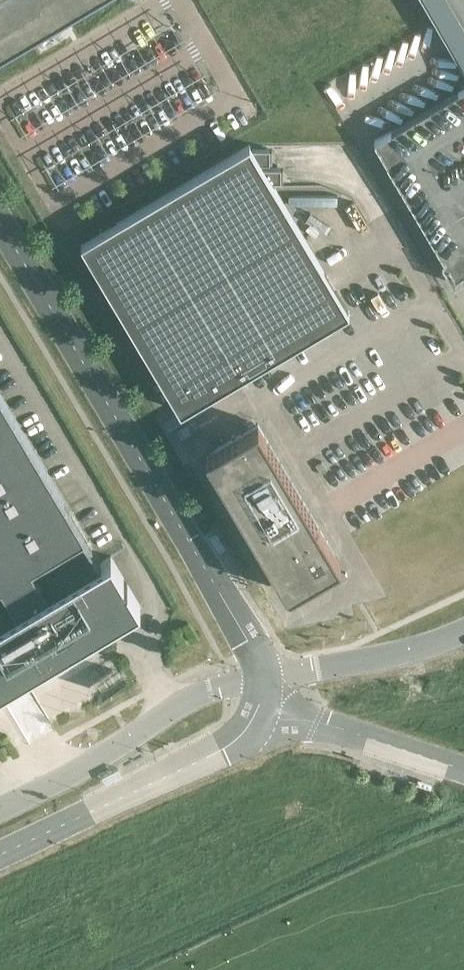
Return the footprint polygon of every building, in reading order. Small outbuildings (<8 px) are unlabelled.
[(99,0),(0,0),(0,59),(99,0)] [(463,68),(463,0),(424,0),(463,68)] [(373,140),(455,278),(463,272),(463,86),(373,140)] [(249,143),(80,243),(180,411),(349,311),(249,143)] [(132,617),(127,609),(129,608),(130,611),(140,605),(111,556),(101,562),(100,563),(71,515),(72,515),(0,394),(0,696),(132,617)] [(340,562),(319,527),(258,423),(205,454),(288,593),(308,581),(309,582),(310,582),(311,583),(313,583),(314,583),(315,582),(316,581),(317,580),(317,579),(317,578),(317,577),(317,576),(340,562)] [(315,465),(319,472),(326,468),(322,461),(315,465)] [(219,552),(225,548),(215,533),(209,537),(219,552)] [(106,784),(122,776),(118,769),(102,777),(106,784)] [(433,793),(435,785),(418,779),(415,787),(433,793)]
